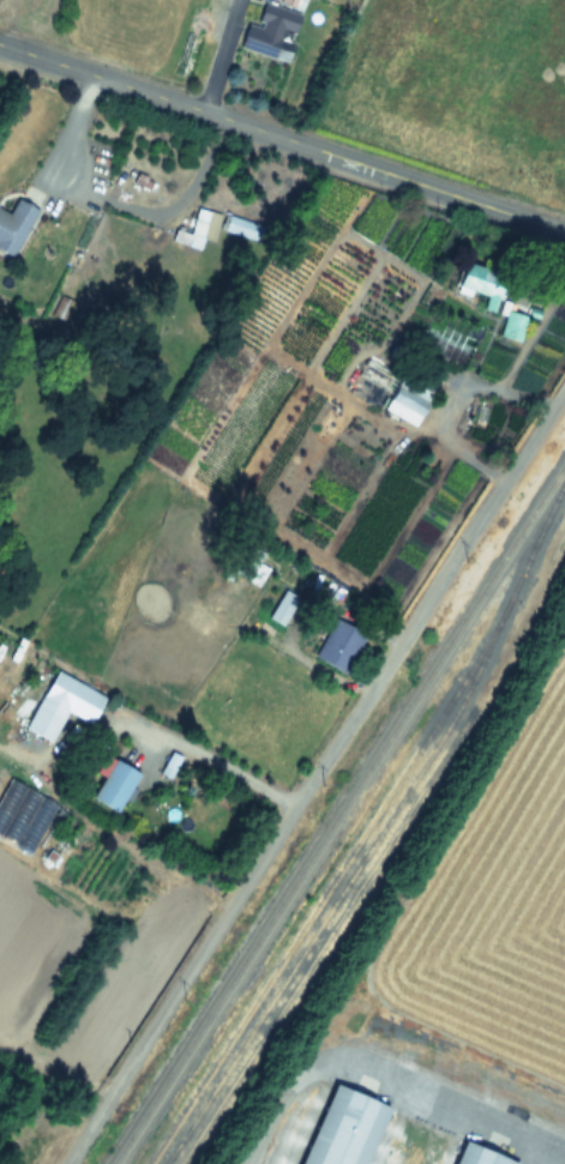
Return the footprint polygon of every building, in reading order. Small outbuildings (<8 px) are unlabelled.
[(239,48),(286,62),(301,14),(264,3),(257,27),(247,23),(239,48)] [(10,211),(0,206),(0,252),(13,258),(35,209),(15,200),(10,211)] [(194,217),(179,213),(171,242),(200,250),(211,211),(197,208),(194,217)] [(257,245),(265,230),(228,212),(220,228),(257,245)] [(459,292),(497,303),(505,277),(466,266),(459,292)] [(498,337),(519,344),(526,318),(506,312),(498,337)] [(365,361),(357,378),(391,394),(382,412),(415,428),(432,393),(365,361)] [(245,581),(263,555),(240,540),(223,566),(245,581)] [(298,598),(283,590),(267,619),(283,627),(298,598)] [(312,657),(340,674),(365,635),(337,617),(312,657)] [(24,729),(51,741),(66,710),(91,722),(105,695),(53,669),(24,729)] [(180,758),(172,753),(159,772),(167,777),(180,758)] [(115,812),(138,773),(113,758),(90,797),(115,812)] [(55,802),(6,781),(0,795),(0,841),(32,855),(55,802)] [(372,1098),(315,1078),(284,1163),(348,1163),(372,1098)] [(445,1135),(435,1163),(499,1163),(502,1155),(445,1135)]
